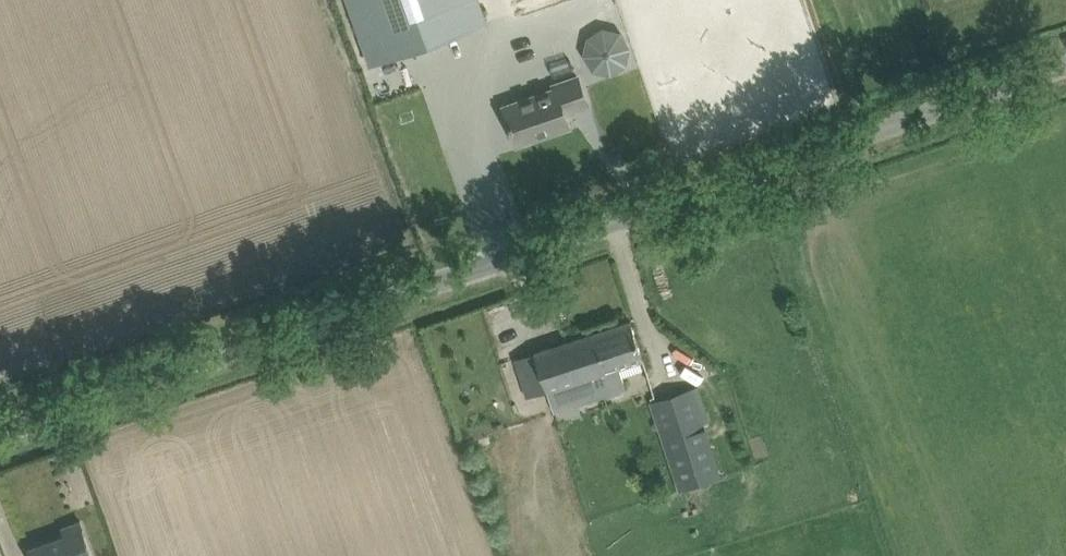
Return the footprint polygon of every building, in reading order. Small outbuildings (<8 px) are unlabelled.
[(486,22),(479,0),(349,0),(371,62),(486,22)] [(513,9),(545,0),(510,0),(513,9)] [(587,38),(583,56),(593,72),(612,76),(627,65),(631,47),(621,31),(602,28),(587,38)] [(517,144),(570,126),(565,113),(588,105),(578,77),(554,85),(556,88),(504,106),(517,144)] [(555,411),(626,388),(619,366),(643,358),(638,341),(631,320),(515,358),(527,396),(548,390),(555,411)] [(681,490),(721,476),(693,389),(652,402),(681,490)] [(81,521),(62,527),(65,537),(30,549),(33,555),(93,555),(81,521)]
